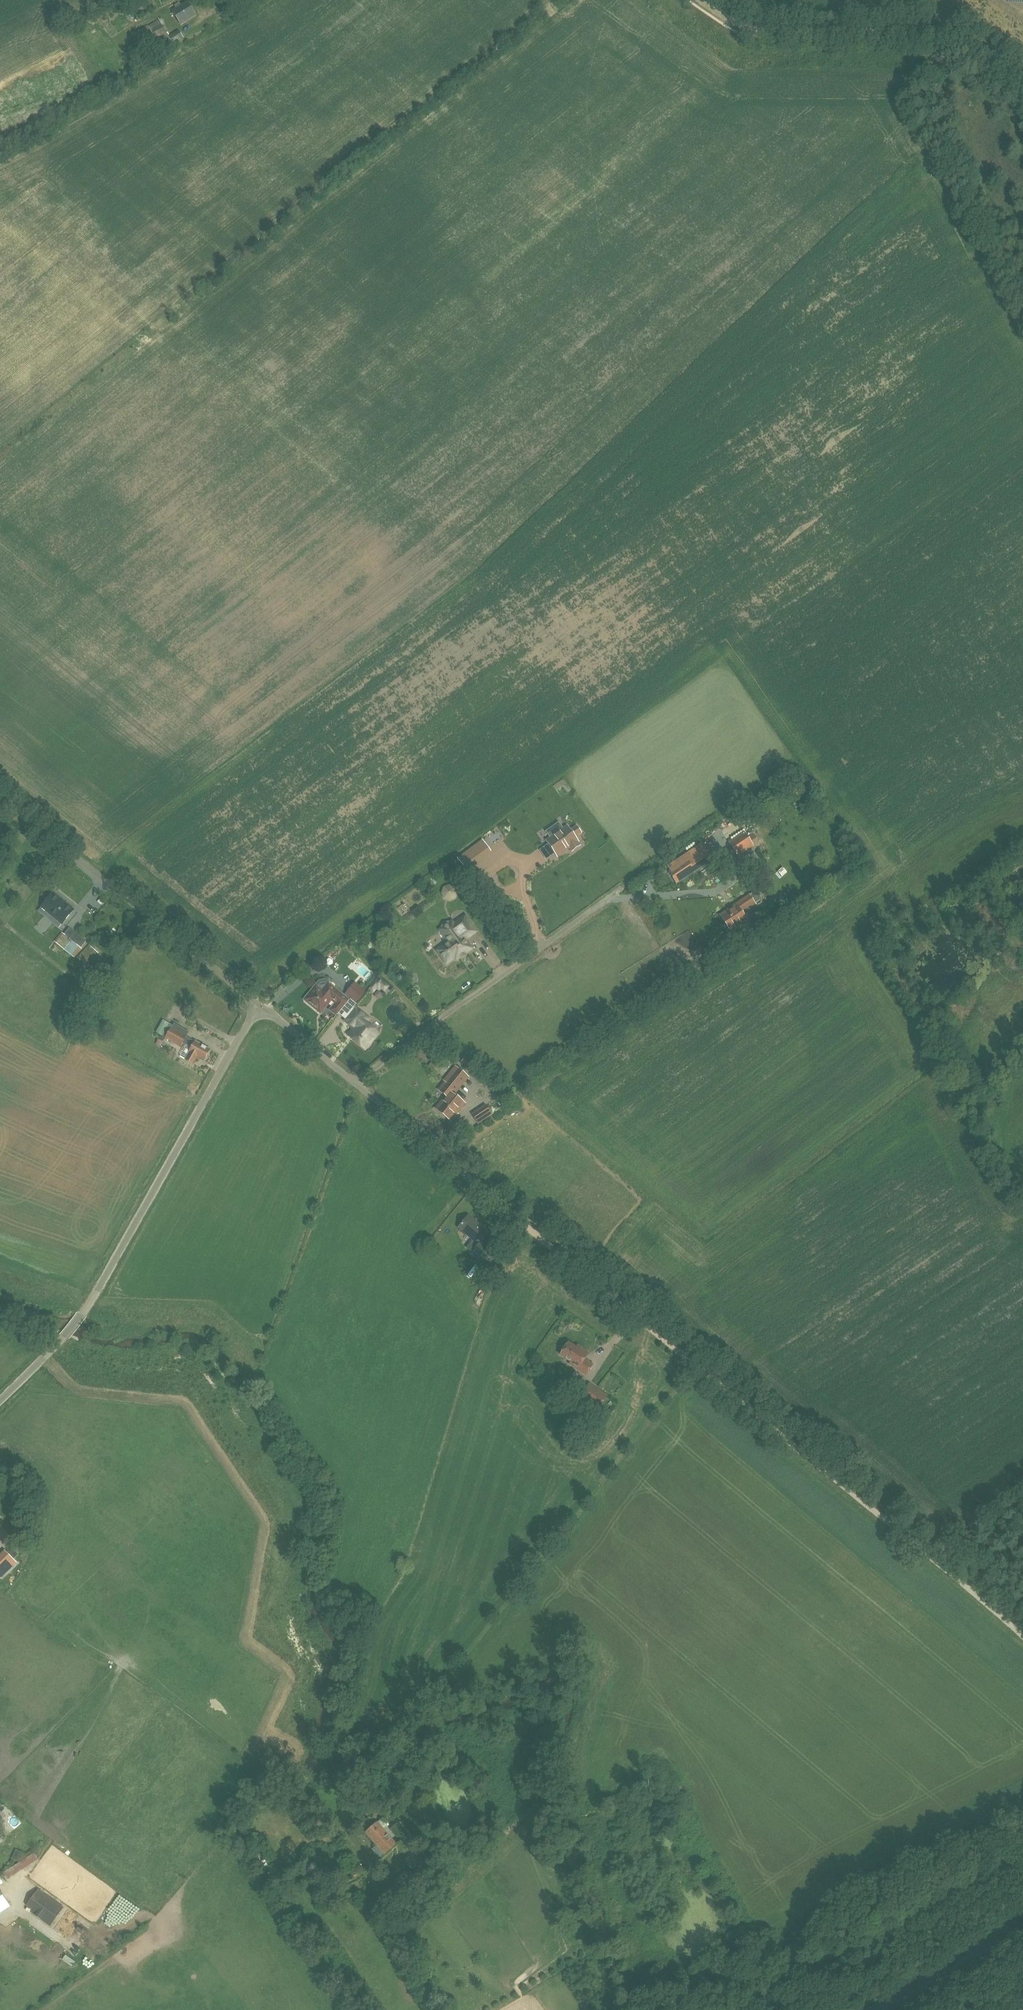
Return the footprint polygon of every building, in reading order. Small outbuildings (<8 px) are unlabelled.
[(181,25),(196,15),(187,1),(181,5),(179,2),(174,5),(176,8),(172,10),(181,25)] [(131,58),(137,55),(140,60),(151,54),(154,60),(175,47),(174,45),(184,38),(178,30),(168,36),(161,24),(164,23),(162,18),(147,24),(137,30),(142,40),(126,49),(131,58)] [(546,841),(548,844),(555,853),(557,856),(570,847),(573,851),(580,846),(577,842),(578,841),(575,837),(582,833),(576,826),(570,830),(567,826),(563,829),(559,823),(546,832),(551,838),(546,841)] [(753,845),(744,832),(729,842),(738,855),(753,845)] [(474,859),(489,848),(482,839),(468,850),(474,859)] [(543,844),(537,849),(545,859),(551,854),(543,844)] [(685,856),(678,861),(681,865),(674,869),(672,871),(679,882),(696,871),(685,856)] [(452,901),(455,889),(443,885),(439,897),(452,901)] [(53,893),(42,907),(62,924),(73,910),(53,893)] [(731,932),(747,922),(741,912),(755,903),(749,895),(736,904),(737,905),(720,915),(731,932)] [(450,941),(440,948),(442,951),(442,953),(442,955),(444,956),(445,957),(447,958),(449,961),(455,956),(457,958),(471,948),(464,938),(467,935),(468,936),(476,931),(466,916),(457,922),(458,923),(455,925),(452,921),(450,922),(448,922),(446,923),(445,924),(443,926),(442,928),(441,929),(450,941)] [(81,947),(86,941),(69,927),(64,934),(81,947)] [(98,953),(89,944),(78,956),(87,965),(98,953)] [(378,977),(368,989),(374,994),(377,990),(379,992),(381,990),(385,993),(390,987),(378,977)] [(361,987),(355,982),(346,993),(357,1002),(369,988),(364,984),(361,987)] [(322,990),(316,986),(312,991),(310,991),(307,996),(307,997),(305,999),(307,1000),(307,1002),(311,1005),(313,1005),(321,1011),(331,999),(336,1003),(331,1009),(338,1015),(343,1008),(344,1006),(349,1000),(329,983),(322,990)] [(350,999),(349,1000),(344,1006),(343,1008),(341,1010),(349,1016),(356,1007),(358,1005),(350,999)] [(369,1018),(356,1007),(349,1016),(346,1020),(355,1027),(349,1035),(365,1048),(367,1047),(368,1046),(371,1043),(371,1041),(378,1033),(366,1022),(369,1018)] [(194,1063),(198,1056),(204,1060),(210,1049),(195,1040),(195,1041),(186,1036),(189,1032),(174,1023),(171,1029),(171,1028),(166,1038),(181,1046),(183,1043),(191,1048),(189,1051),(189,1052),(186,1059),(194,1063)] [(461,1062),(470,1070),(474,1067),(464,1058),(461,1062)] [(452,1121),(458,1113),(457,1112),(465,1103),(454,1094),(468,1076),(455,1066),(446,1078),(447,1079),(439,1089),(447,1095),(436,1108),(452,1121)] [(499,1099),(505,1090),(500,1086),(493,1094),(499,1099)] [(487,1107),(486,1108),(485,1107),(478,1112),(474,1116),(479,1123),(492,1115),(487,1107)] [(477,1285),(488,1288),(497,1252),(483,1241),(490,1233),(469,1216),(459,1228),(460,1228),(460,1231),(464,1235),(467,1234),(479,1244),(472,1252),(484,1261),(478,1279),(477,1285)] [(473,1293),(479,1270),(463,1265),(456,1288),(473,1293)] [(581,1348),(580,1350),(568,1342),(560,1354),(571,1361),(569,1363),(586,1375),(592,1365),(584,1359),(588,1353),(581,1348)] [(589,1384),(580,1397),(597,1409),(606,1396),(589,1384)] [(16,1563),(5,1552),(0,1556),(0,1578),(1,1579),(16,1563)] [(407,1828),(400,1820),(390,1829),(400,1841),(404,1837),(407,1840),(410,1837),(408,1834),(407,1835),(404,1831),(407,1828)] [(385,1853),(396,1844),(377,1822),(366,1832),(385,1853)] [(17,1861),(21,1853),(14,1849),(10,1858),(17,1861)] [(412,1869),(426,1856),(420,1849),(416,1853),(413,1851),(404,1858),(412,1869)] [(38,1858),(34,1852),(3,1872),(7,1878),(38,1858)] [(64,1908),(44,1893),(30,1912),(50,1926),(64,1908)] [(0,1896),(0,1909),(9,1903),(3,1894),(0,1896)]
